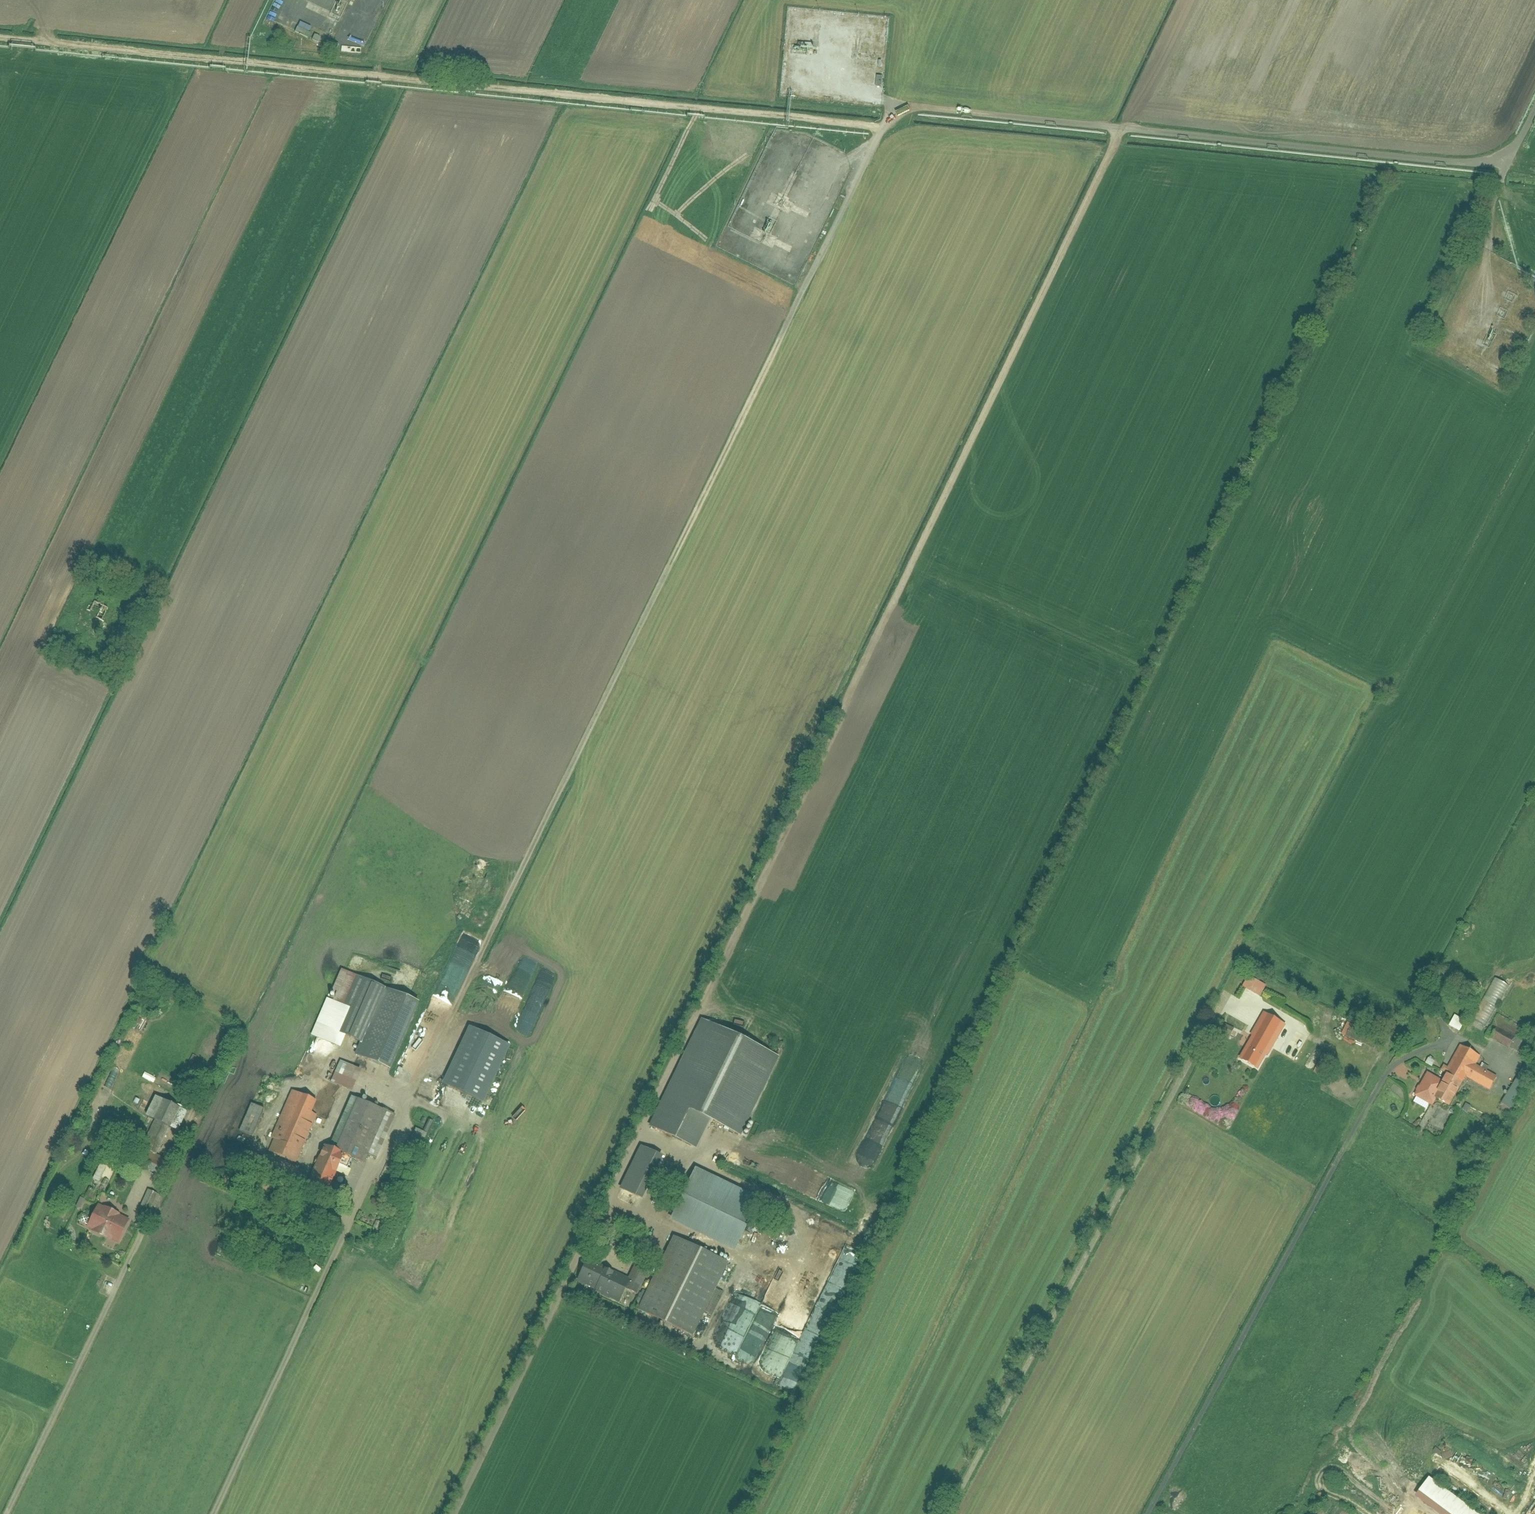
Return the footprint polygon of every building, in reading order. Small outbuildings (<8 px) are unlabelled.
[(876,93),(884,93),(884,76),(876,76),(876,93)] [(108,610),(90,600),(74,628),(92,638),(108,610)] [(1249,976),(1244,986),(1270,999),(1275,990),(1249,976)] [(311,1039),(357,1058),(387,1070),(416,1002),(355,977),(342,1008),(326,1002),(311,1039)] [(1240,1056),(1258,1065),(1280,1023),(1262,1014),(1240,1056)] [(1487,1036),(1518,1051),(1522,1041),(1512,1036),(1518,1024),(1497,1015),(1487,1036)] [(777,1059),(702,1023),(650,1130),(694,1151),(708,1121),(739,1137),(777,1059)] [(1378,1040),(1345,1026),(1340,1039),(1372,1053),(1378,1040)] [(1439,1081),(1424,1072),(1416,1088),(1412,1094),(1430,1104),(1435,1096),(1451,1104),(1464,1079),(1487,1091),(1494,1077),(1474,1066),(1480,1054),(1459,1043),(1439,1081)] [(1526,1057),(1500,1100),(1511,1106),(1534,1065),(1534,1062),(1526,1057)] [(355,1070),(340,1062),(332,1078),(347,1086),(355,1070)] [(385,1106),(356,1093),(332,1149),(325,1146),(309,1187),(328,1195),(342,1160),(359,1167),(385,1106)] [(147,1114),(153,1117),(139,1148),(145,1150),(139,1162),(161,1172),(167,1158),(155,1153),(169,1123),(178,1127),(187,1109),(156,1094),(147,1114)] [(298,1105),(288,1101),(267,1152),(299,1165),(319,1115),(312,1113),(317,1102),(302,1096),(298,1105)] [(405,1146),(417,1151),(424,1136),(413,1130),(405,1146)] [(653,1166),(634,1157),(620,1186),(639,1195),(653,1166)] [(775,1238),(789,1209),(698,1168),(677,1212),(727,1234),(734,1219),(775,1238)] [(163,1189),(149,1183),(136,1210),(150,1216),(163,1189)] [(128,1221),(99,1207),(88,1228),(118,1242),(128,1221)] [(728,1262),(671,1236),(637,1308),(694,1334),(728,1262)] [(631,1277),(590,1258),(578,1282),(619,1302),(626,1287),(637,1292),(648,1268),(637,1263),(631,1277)]
